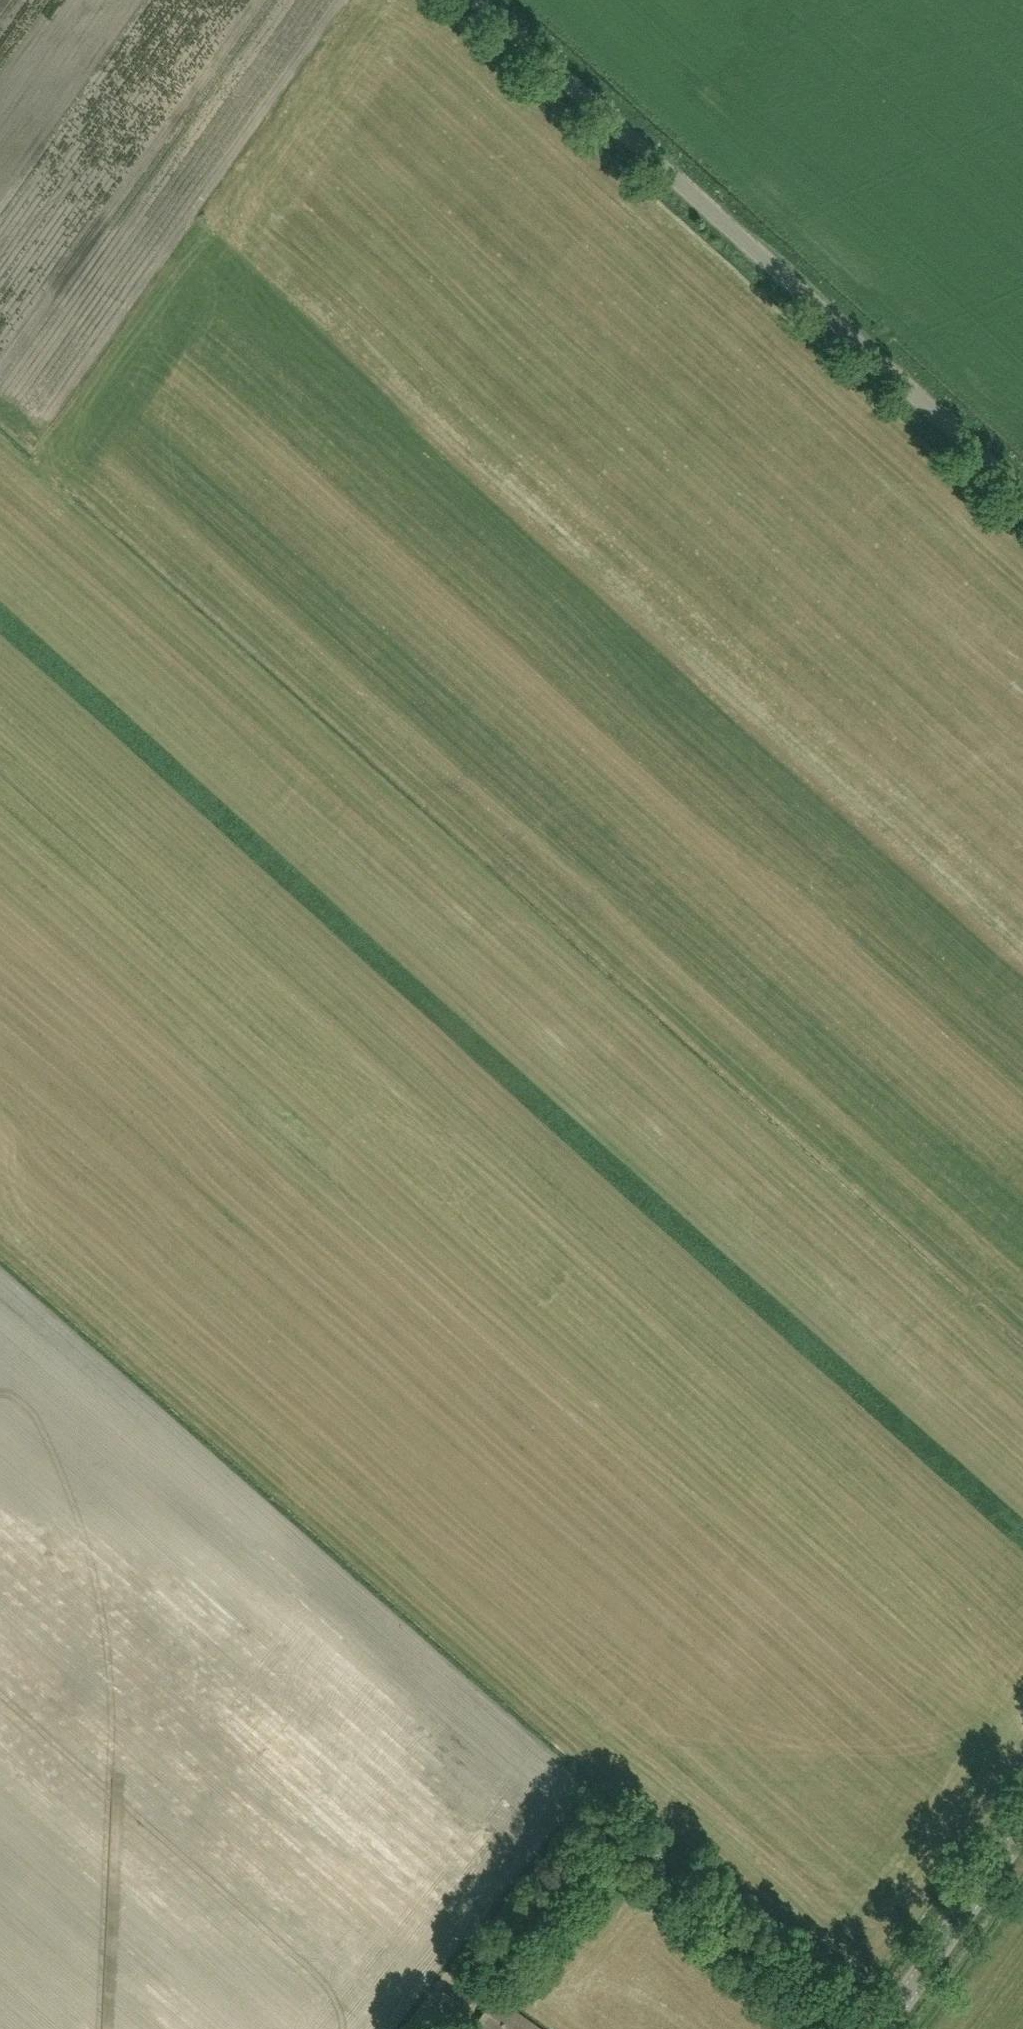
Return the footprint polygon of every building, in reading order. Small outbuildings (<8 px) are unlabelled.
[(496,1996),(475,2025),(481,2028),(542,2028),(496,1996)]
